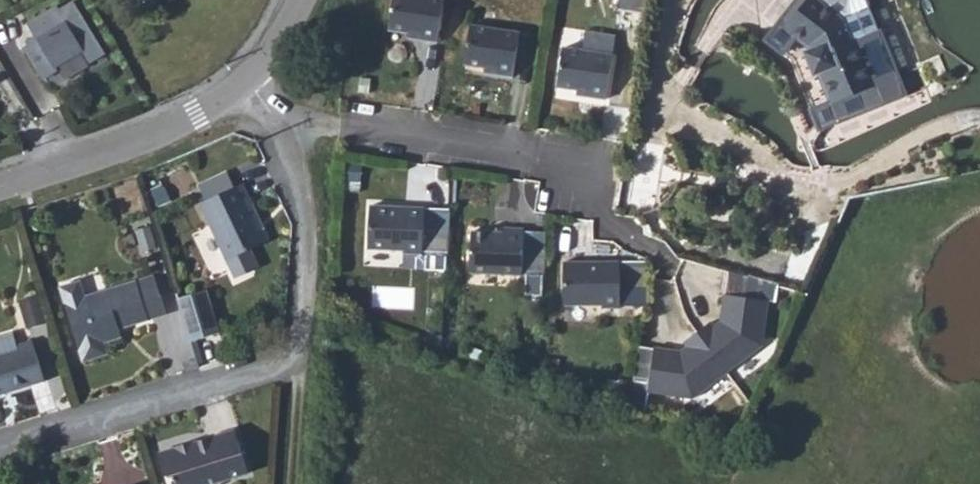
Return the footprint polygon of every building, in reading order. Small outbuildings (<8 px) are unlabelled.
[(114,59),(78,0),(68,0),(27,25),(37,41),(22,50),(51,97),(114,59)] [(400,0),(392,0),(386,40),(419,44),(418,50),(436,52),(443,6),(400,0)] [(850,32),(813,5),(787,39),(811,57),(819,86),(825,85),(838,113),(884,92),(863,49),(858,50),(850,32)] [(519,35),(470,29),(465,68),(495,72),(494,76),(513,79),(519,35)] [(635,71),(583,63),(577,104),(606,109),(606,113),(628,116),(635,71)] [(202,197),(231,184),(224,168),(195,181),(202,197)] [(240,181),(231,184),(202,197),(196,199),(222,258),(230,276),(252,267),(244,248),(261,241),(243,200),(247,198),(240,181)] [(425,216),(371,212),(368,252),(399,254),(398,260),(421,261),(425,216)] [(504,242),(474,241),(472,278),(524,281),(526,238),(505,237),(504,242)] [(646,259),(623,258),(622,304),(645,304),(646,259)] [(75,272),(55,278),(78,354),(105,346),(102,335),(120,330),(117,320),(161,307),(149,270),(81,290),(75,272)] [(622,276),(567,274),(565,314),(598,315),(598,321),(620,322),(622,276)] [(748,274),(743,291),(772,300),(777,283),(748,274)] [(203,285),(174,293),(188,336),(216,327),(203,285)] [(41,294),(21,298),(27,326),(47,322),(41,294)] [(762,352),(767,307),(722,302),(719,328),(713,332),(710,329),(697,339),(727,379),(762,352)] [(43,379),(30,338),(15,343),(11,332),(0,336),(0,392),(43,379)] [(693,405),(727,379),(697,339),(683,349),(686,353),(681,358),(654,354),(648,399),(693,405)] [(224,428),(153,454),(159,468),(161,475),(165,483),(206,483),(240,471),(224,428)]
